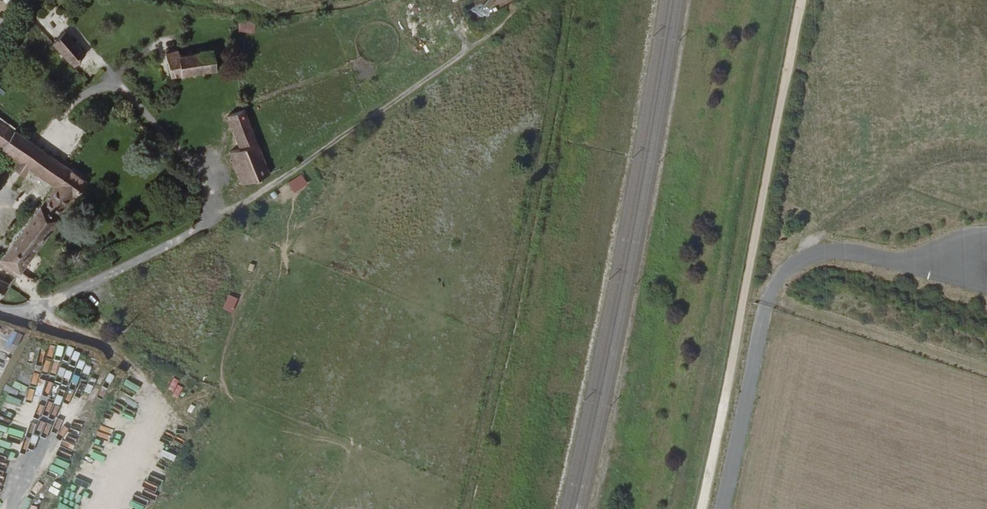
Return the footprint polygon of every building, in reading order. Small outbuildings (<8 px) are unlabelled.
[(256,32),(256,21),(240,20),(239,30),(256,32)] [(83,51),(63,28),(50,39),(70,62),(83,51)] [(212,65),(208,46),(176,52),(174,45),(160,48),(165,74),(212,65)] [(263,166),(239,104),(223,110),(234,142),(222,146),(233,177),(263,166)] [(12,127),(0,118),(0,143),(1,144),(12,127)] [(45,151),(12,127),(1,144),(16,154),(10,162),(21,169),(26,162),(52,179),(0,251),(0,263),(11,271),(15,267),(57,209),(80,177),(45,151)] [(295,193),(309,183),(303,173),(288,183),(295,193)] [(59,241),(66,246),(71,238),(64,234),(59,241)] [(227,294),(224,309),(234,312),(237,297),(227,294)] [(7,339),(14,342),(18,332),(10,329),(7,339)] [(51,351),(48,363),(59,366),(63,354),(51,351)] [(50,398),(57,400),(62,387),(55,384),(50,398)] [(63,458),(53,471),(60,477),(70,463),(63,458)]
